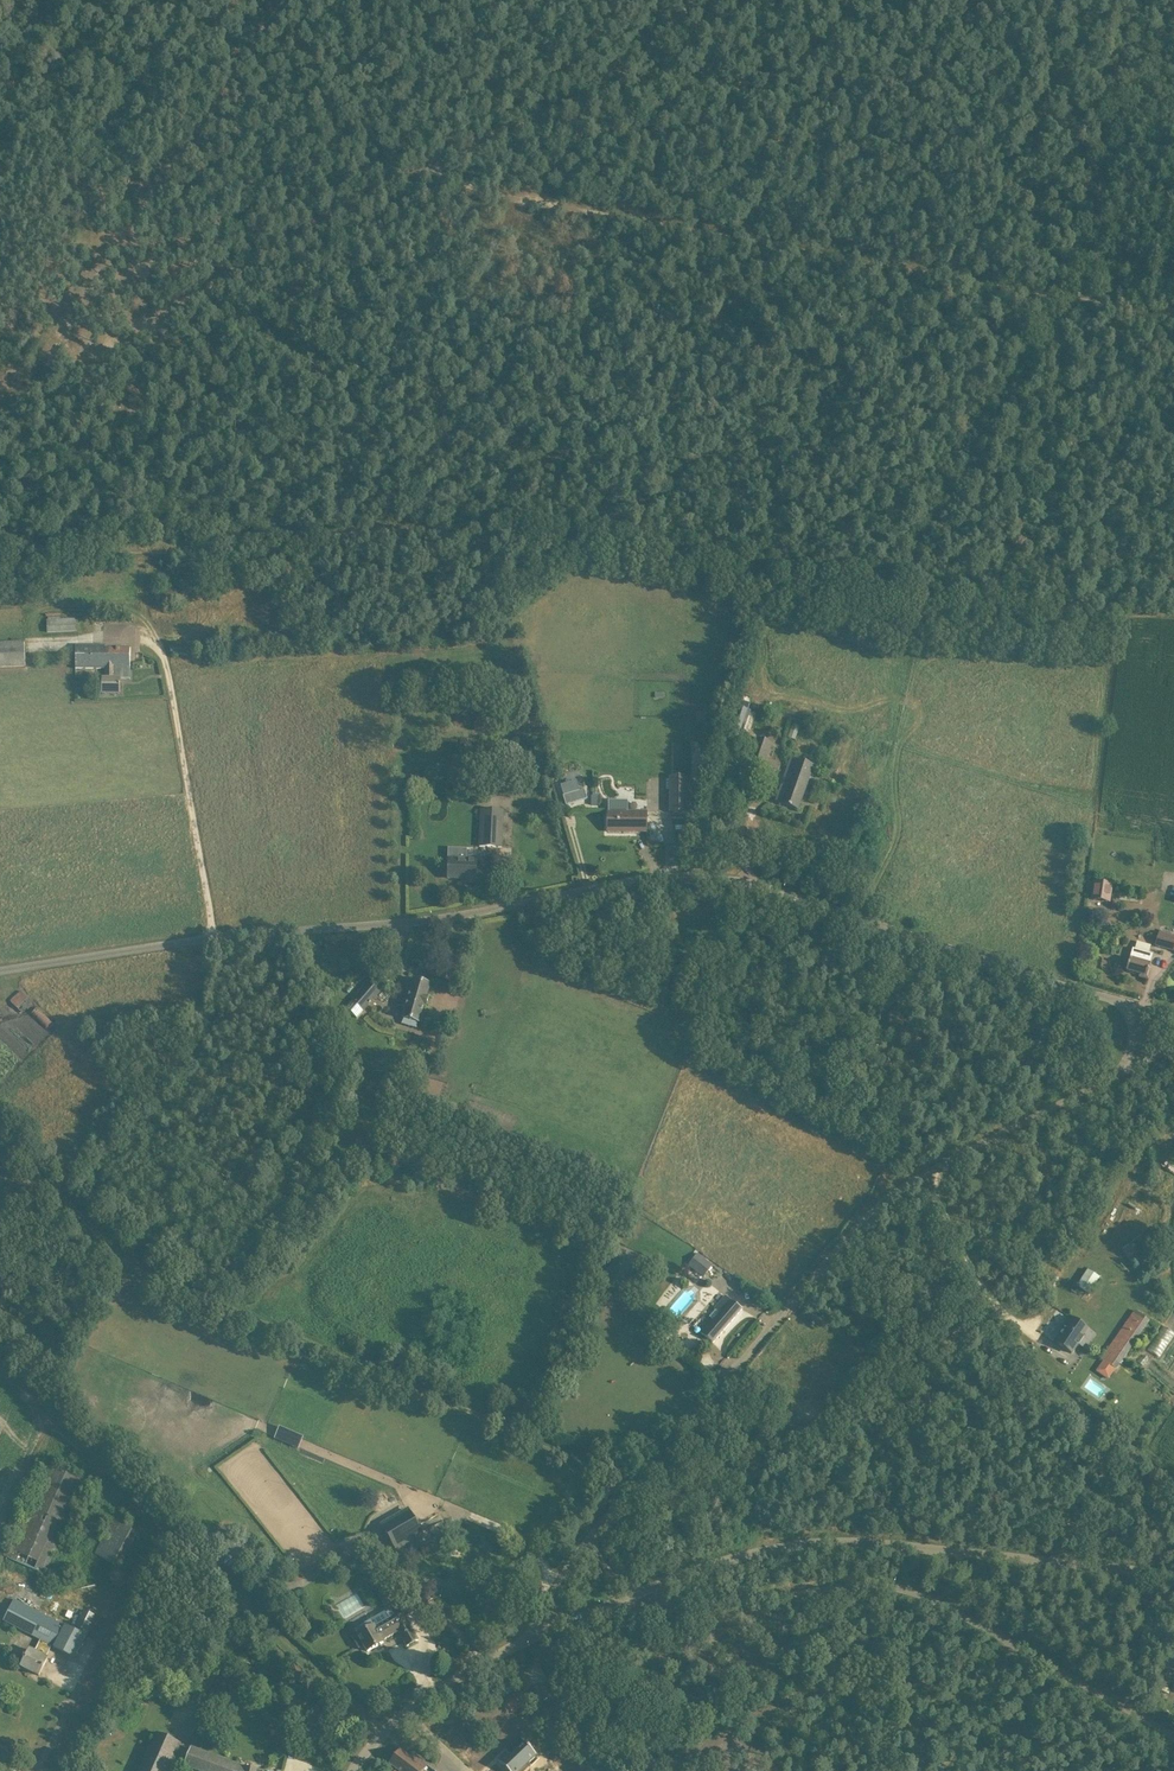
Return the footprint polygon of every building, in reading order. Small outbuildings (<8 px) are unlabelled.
[(60,616),(48,617),(48,620),(47,620),(47,633),(75,632),(75,618),(60,619),(60,616)] [(0,642),(0,668),(25,666),(24,641),(0,642)] [(121,694),(121,688),(121,669),(130,669),(130,648),(105,648),(105,646),(76,645),(76,668),(106,668),(106,677),(102,677),(102,694),(121,694)] [(171,646),(171,654),(183,654),(183,646),(171,646)] [(748,710),(737,706),(735,713),(745,717),(748,710)] [(476,720),(474,720),(474,730),(492,729),(492,715),(476,716),(476,720)] [(749,762),(763,767),(773,743),(758,737),(749,762)] [(782,784),(780,791),(776,802),(797,810),(813,765),(792,757),(784,778),(785,779),(783,784),(782,784)] [(670,812),(691,813),(692,778),(670,777),(670,812)] [(577,781),(561,785),(564,796),(563,796),(563,797),(564,797),(567,805),(587,799),(584,790),(585,790),(585,789),(580,791),(577,781)] [(502,848),(503,810),(481,809),(480,847),(502,848)] [(647,832),(647,820),(647,810),(608,810),(608,831),(647,832)] [(449,854),(449,861),(448,878),(476,879),(477,856),(449,854)] [(1110,888),(1096,886),(1094,900),(1108,902),(1110,888)] [(1173,946),(1173,936),(1159,932),(1155,946),(1173,951),(1173,946)] [(1133,949),(1129,960),(1126,971),(1147,977),(1148,971),(1150,965),(1153,955),(1133,949)] [(364,983),(350,999),(363,1011),(388,982),(377,972),(366,985),(364,983)] [(419,1022),(423,1007),(426,1008),(429,996),(427,995),(430,984),(414,980),(414,981),(406,978),(403,990),(402,990),(409,992),(402,1018),(419,1022)] [(32,1002),(21,991),(10,1001),(21,1012),(32,1002)] [(421,1104),(437,1109),(441,1098),(424,1093),(421,1104)] [(1140,1257),(1131,1244),(1124,1249),(1133,1263),(1140,1257)] [(697,1254),(689,1265),(704,1276),(712,1265),(697,1254)] [(1087,1269),(1077,1285),(1090,1293),(1100,1277),(1087,1269)] [(742,1309),(733,1301),(726,1294),(714,1308),(716,1310),(710,1317),(712,1318),(701,1332),(713,1343),(742,1309)] [(1116,1369),(1122,1359),(1149,1320),(1135,1311),(1102,1360),(1116,1369)] [(1072,1353),(1075,1348),(1079,1343),(1085,1347),(1093,1335),(1070,1317),(1062,1328),(1065,1330),(1057,1343),(1072,1353)] [(1149,1348),(1161,1356),(1173,1336),(1173,1332),(1164,1325),(1149,1348)] [(0,1571),(39,1588),(87,1480),(48,1462),(0,1571)] [(424,1535),(407,1508),(381,1523),(397,1551),(424,1535)] [(119,1567),(137,1533),(113,1521),(96,1555),(119,1567)] [(36,1652),(30,1649),(21,1666),(39,1675),(48,1659),(46,1657),(52,1646),(54,1647),(54,1648),(75,1658),(86,1636),(96,1616),(84,1610),(74,1629),(14,1599),(3,1620),(42,1640),(36,1652)] [(396,1617),(391,1608),(355,1628),(359,1634),(358,1635),(359,1636),(355,1638),(359,1647),(364,1644),(368,1652),(384,1643),(382,1640),(399,1631),(407,1646),(418,1640),(403,1614),(396,1617)] [(505,1701),(511,1711),(512,1712),(531,1701),(530,1700),(524,1690),(505,1701)] [(178,1744),(154,1735),(139,1770),(167,1770),(178,1744)] [(508,1770),(516,1770),(526,1761),(529,1763),(537,1755),(535,1753),(535,1752),(522,1739),(508,1753),(505,1749),(495,1758),(508,1770)] [(263,1770),(190,1749),(184,1770),(188,1770),(263,1770)] [(400,1770),(422,1770),(428,1765),(414,1755),(411,1758),(401,1750),(390,1764),(400,1770)]
